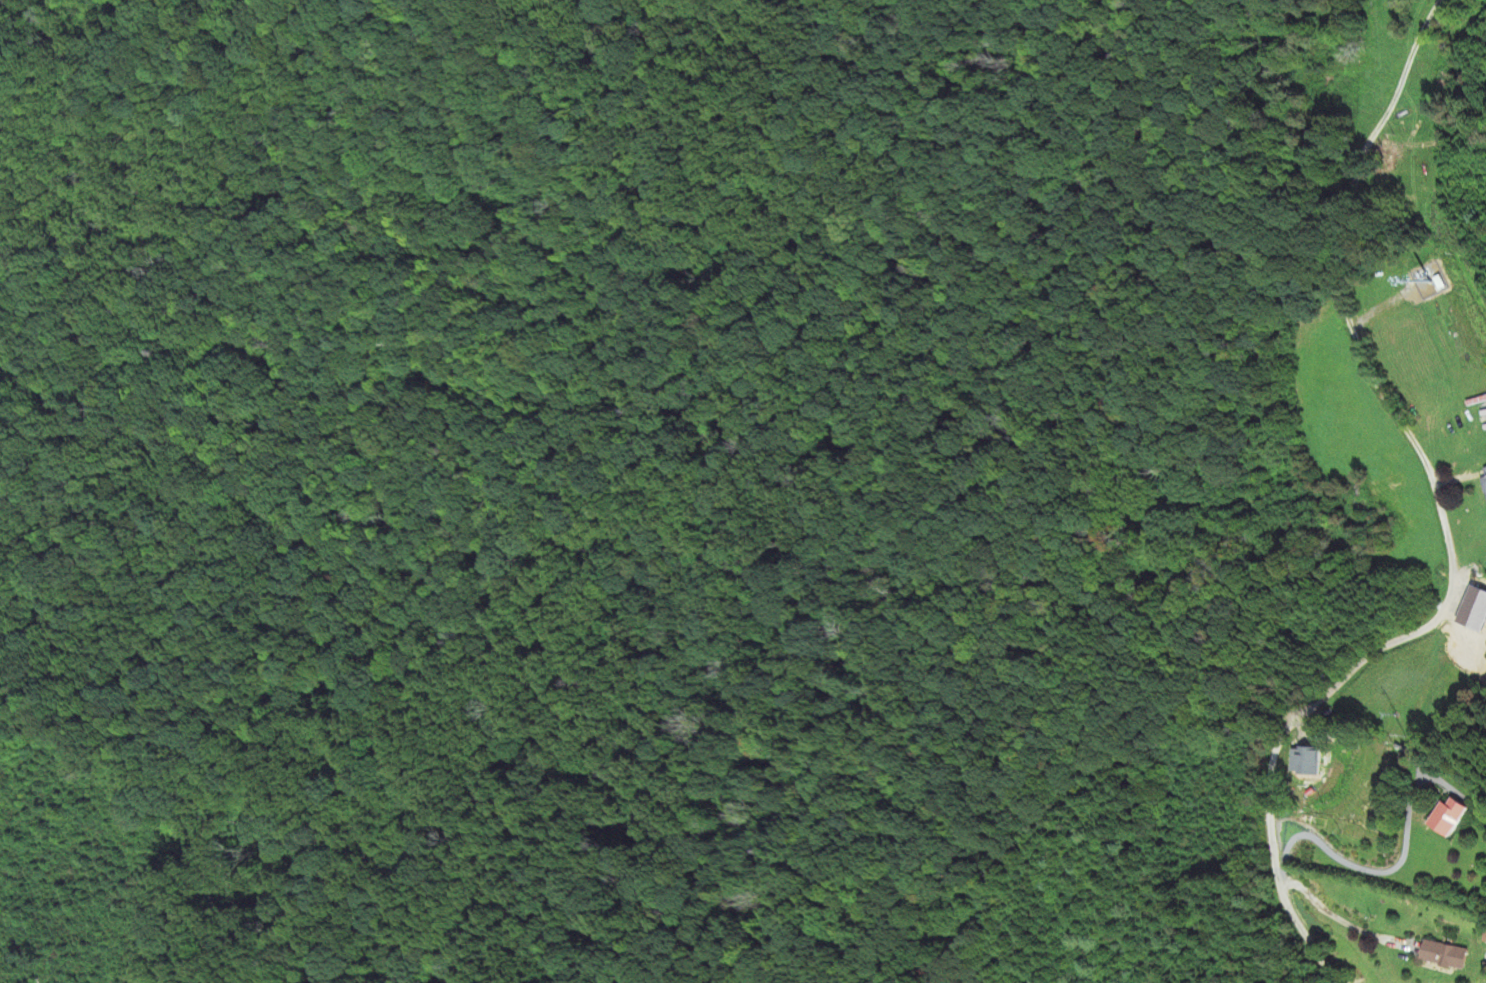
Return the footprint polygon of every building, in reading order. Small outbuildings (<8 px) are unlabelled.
[(1321,750),(1294,749),(1294,775),(1320,776),(1321,750)] [(1454,801),(1439,824),(1461,838),(1480,808),(1464,798),(1459,805),(1454,801)] [(1422,962),(1466,972),(1470,951),(1427,942),(1422,962)]
